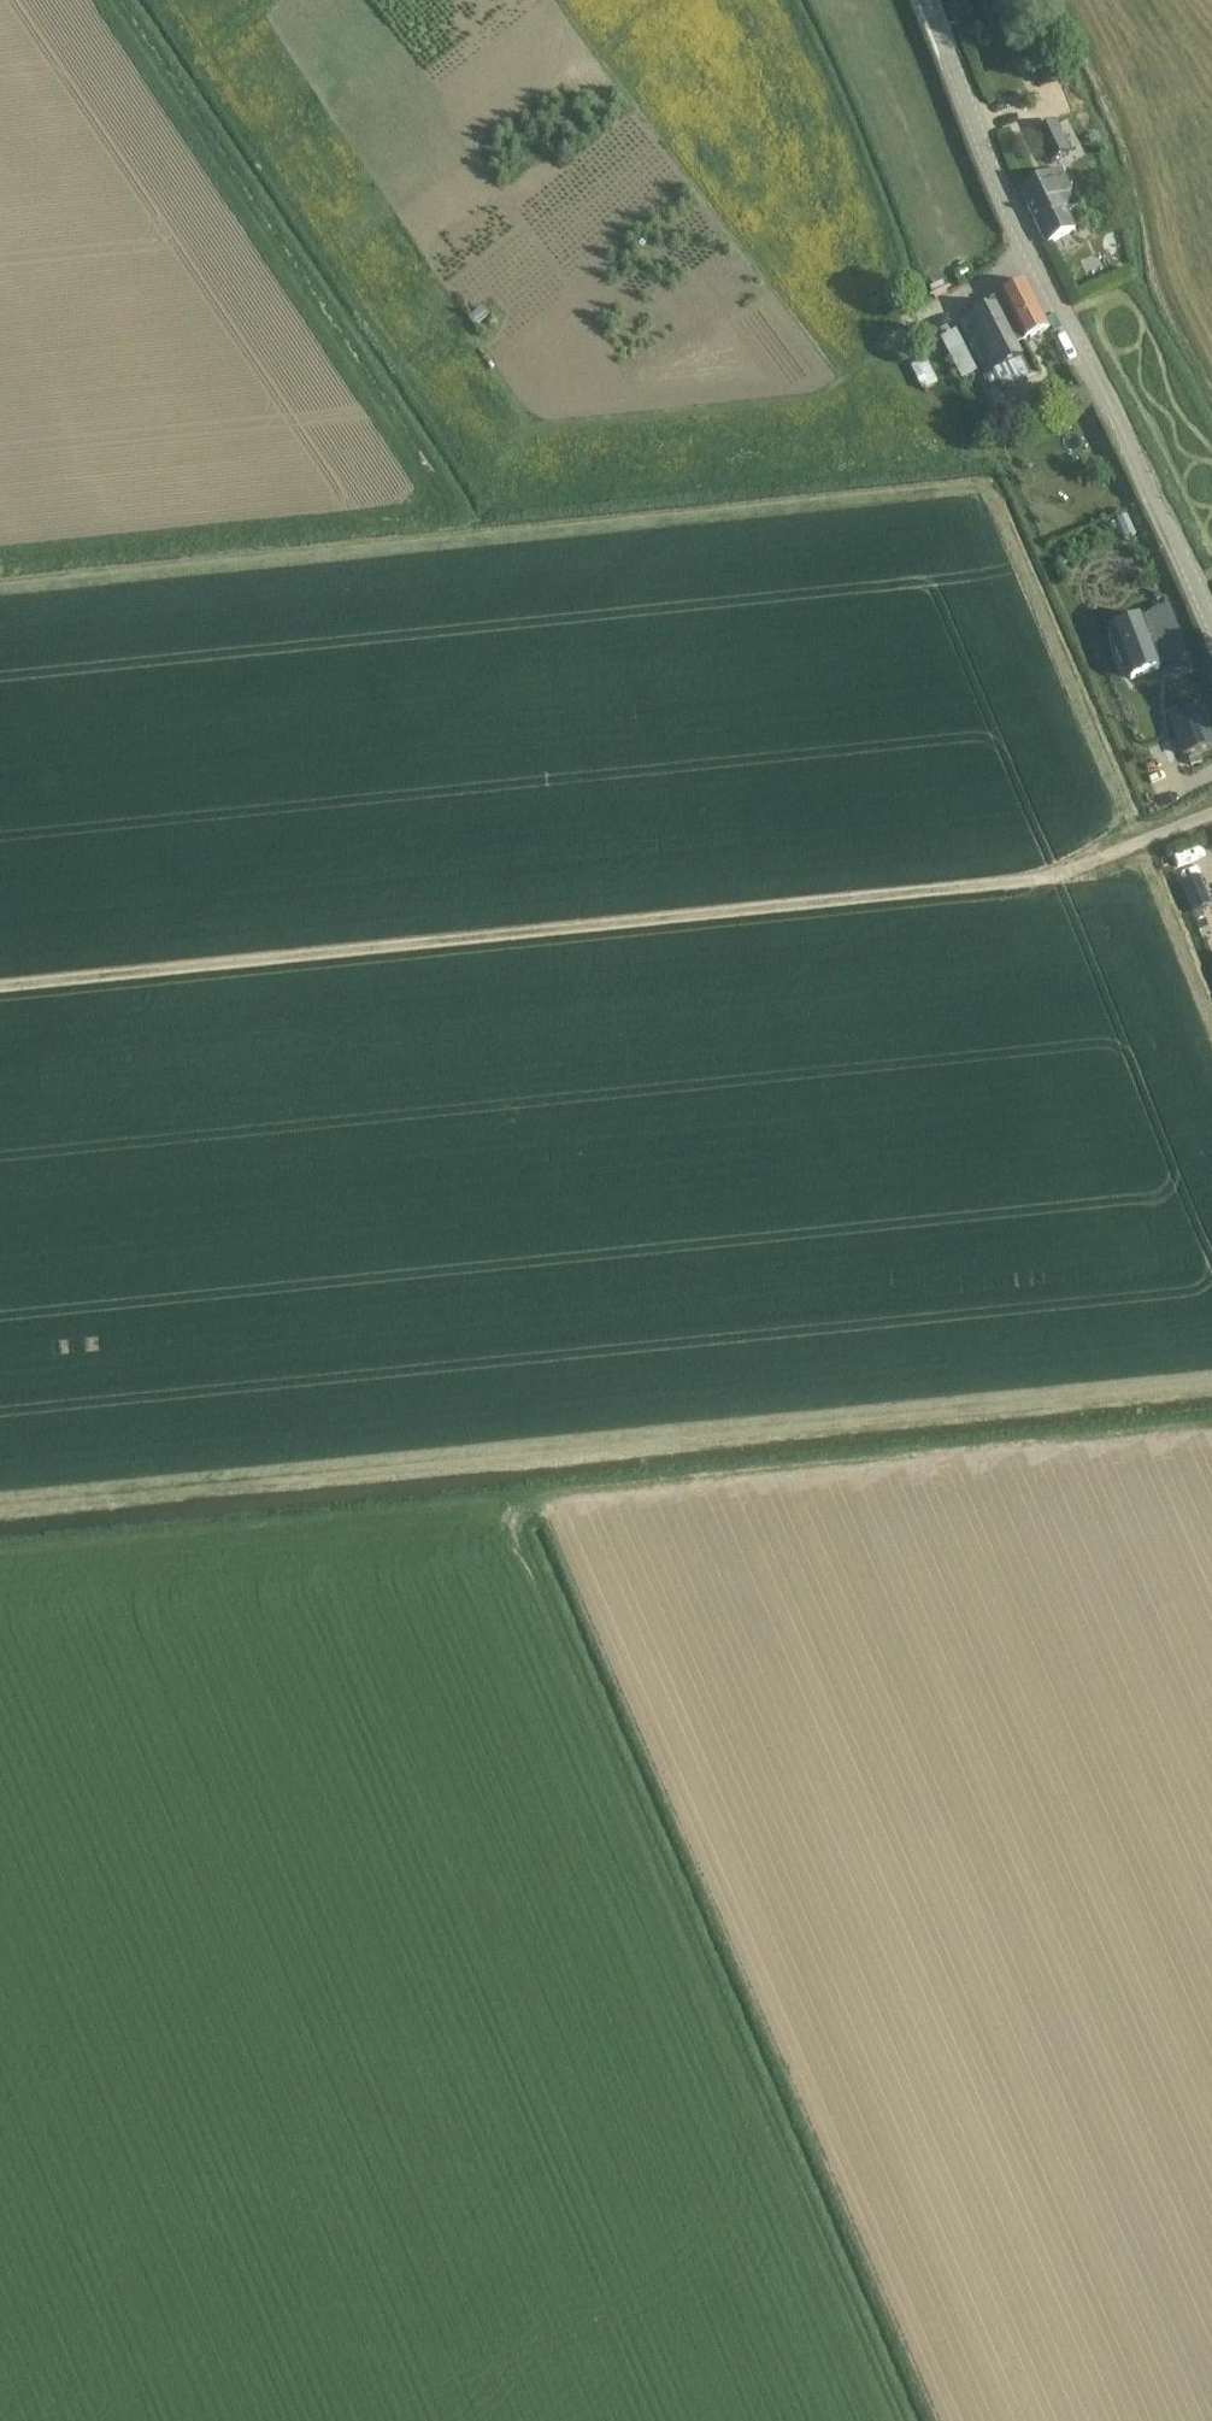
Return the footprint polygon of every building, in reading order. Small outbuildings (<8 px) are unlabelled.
[(1054,126),(1036,134),(1051,163),(1069,154),(1054,126)] [(1060,170),(1022,189),(1020,190),(1046,244),(1073,231),(1065,213),(1078,207),(1060,170)] [(990,373),(1000,368),(1021,357),(1006,328),(1014,324),(1023,341),(1049,327),(1025,283),(992,301),(994,304),(962,321),(990,373)] [(978,372),(956,330),(940,338),(962,381),(978,372)] [(1141,622),(1113,635),(1142,699),(1169,686),(1164,675),(1175,670),(1182,688),(1203,679),(1173,609),(1159,615),(1144,625),(1141,622)] [(1205,726),(1183,735),(1187,745),(1209,736),(1205,726)] [(1181,883),(1194,913),(1211,906),(1211,905),(1200,875),(1181,883)]
